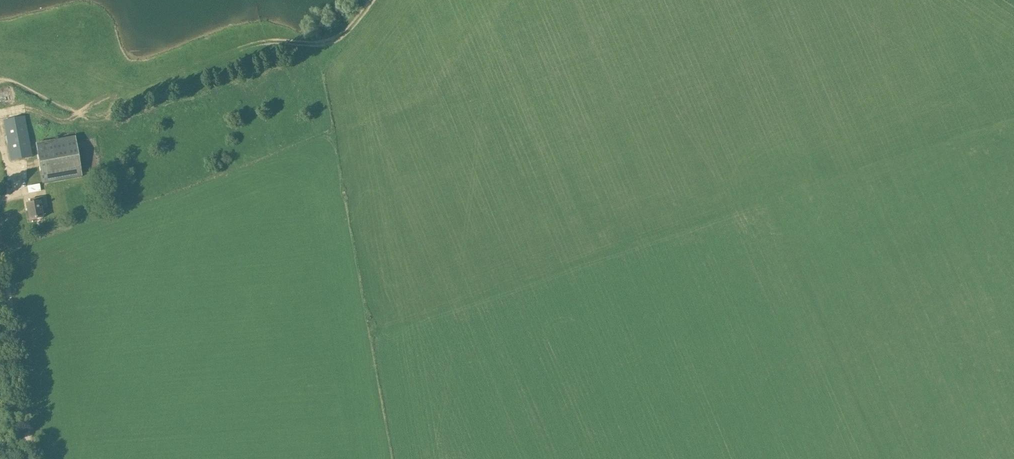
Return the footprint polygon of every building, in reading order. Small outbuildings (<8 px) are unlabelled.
[(10,161),(33,157),(25,116),(3,120),(10,161)] [(43,184),(82,177),(76,137),(35,143),(43,184)] [(29,193),(41,191),(40,184),(28,186),(29,193)] [(29,221),(43,218),(41,203),(44,203),(43,197),(30,199),(31,204),(26,205),(29,221)]
